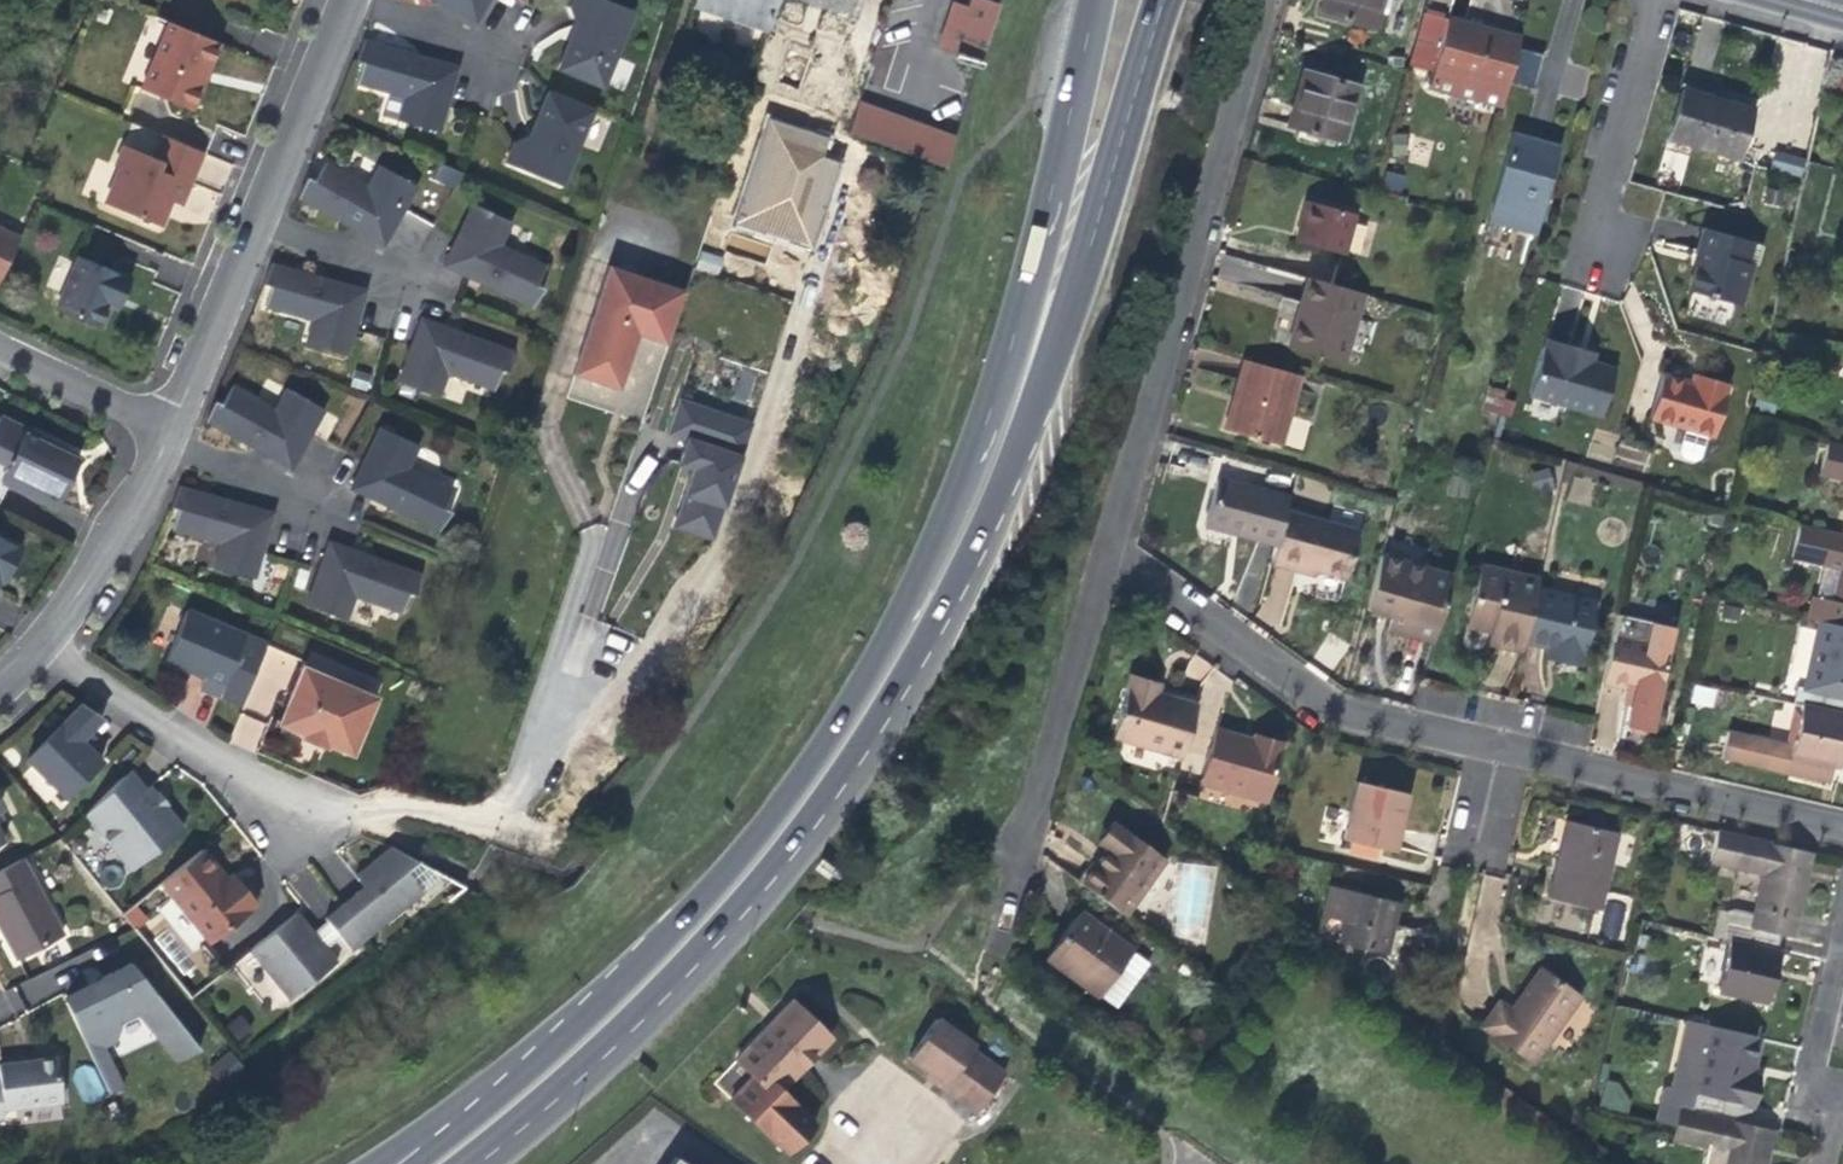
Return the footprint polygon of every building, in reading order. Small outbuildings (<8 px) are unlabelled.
[(229,0),(204,0),(225,9),(229,0)] [(462,4),(460,6),(478,16),(487,0),(454,0),(462,4)] [(601,85),(633,9),(611,0),(571,0),(569,5),(577,28),(571,42),(567,40),(556,67),(601,85)] [(776,0),(695,0),(693,7),(766,31),(776,0)] [(980,61),(999,4),(986,0),(971,0),(969,4),(956,0),(942,42),(955,46),(953,53),(980,61)] [(1373,23),(1379,0),(1323,0),(1320,8),(1373,23)] [(1445,15),(1431,67),(1503,88),(1518,35),(1468,21),(1445,15)] [(167,21),(139,87),(189,107),(202,77),(217,41),(167,21)] [(456,68),(435,62),(434,64),(416,59),(417,54),(364,39),(354,64),(359,65),(354,85),(386,94),(379,117),(397,122),(438,133),(446,104),(456,68)] [(1500,102),(1503,88),(1431,67),(1427,81),(1500,102)] [(1289,123),(1341,138),(1355,86),(1303,71),(1296,95),(1289,123)] [(1667,137),(1734,156),(1749,105),(1718,96),(1683,85),(1667,137)] [(547,89),(536,116),(540,117),(534,131),(513,141),(505,161),(560,184),(592,108),(547,89)] [(955,134),(861,103),(851,132),(947,167),(955,134)] [(763,117),(732,229),(817,252),(841,161),(827,157),(832,136),(763,117)] [(1512,131),(1490,214),(1489,216),(1531,227),(1554,143),(1530,137),(1512,131)] [(170,198),(174,199),(183,178),(189,181),(202,150),(162,133),(153,154),(124,142),(115,163),(121,165),(107,199),(160,221),(170,198)] [(1801,176),(1805,157),(1775,150),(1770,169),(1801,176)] [(382,159),(369,181),(345,167),(319,152),(318,152),(301,194),(302,194),(350,222),(353,217),(368,226),(367,229),(385,239),(403,207),(419,181),(382,159)] [(185,191),(189,181),(183,178),(174,199),(180,202),(185,191)] [(444,260),(466,270),(467,268),(473,271),(485,277),(483,281),(534,305),(543,286),(536,282),(545,263),(500,242),(511,219),(473,201),(444,260)] [(1340,256),(1352,216),(1302,202),(1298,217),(1290,243),(1340,256)] [(1738,303),(1750,261),(1756,263),(1762,242),(1753,239),(1705,225),(1699,243),(1698,248),(1703,250),(1698,266),(1693,264),(1686,288),(1738,303)] [(19,236),(0,227),(0,274),(19,236)] [(112,290),(120,293),(128,275),(76,251),(53,303),(97,322),(106,301),(112,290)] [(608,262),(573,371),(621,387),(626,369),(638,333),(667,342),(685,287),(608,262)] [(272,263),(264,281),(271,283),(265,304),(277,308),(312,318),(304,345),(345,356),(353,327),(363,292),(343,286),(343,289),(327,284),(328,279),(274,263),(272,263)] [(1359,293),(1309,279),(1299,314),(1290,348),(1339,362),(1359,293)] [(117,300),(120,293),(112,290),(106,301),(115,305),(117,300)] [(441,330),(441,328),(419,320),(397,382),(438,396),(446,373),(493,389),(500,369),(507,372),(514,352),(461,333),(460,337),(448,333),(441,330)] [(1565,352),(1568,343),(1546,337),(1544,346),(1542,345),(1528,391),(1597,411),(1611,365),(1588,358),(1575,355),(1565,352)] [(1300,377),(1248,362),(1238,394),(1234,409),(1230,407),(1223,431),(1279,447),(1300,377)] [(1693,369),(1690,379),(1695,381),(1704,383),(1707,373),(1693,369)] [(1648,422),(1655,424),(1669,373),(1663,372),(1648,422)] [(1729,379),(1707,373),(1704,383),(1695,381),(1690,379),(1669,373),(1655,424),(1684,432),(1677,456),(1681,462),(1692,465),(1698,462),(1705,438),(1711,440),(1729,379)] [(217,390),(207,414),(212,417),(258,444),(261,439),(276,448),(275,451),(292,461),(311,429),(326,403),(291,383),(279,404),(236,378),(226,395),(222,393),(217,390)] [(1486,390),(1482,411),(1512,417),(1516,395),(1486,390)] [(691,466),(675,522),(676,529),(716,540),(751,421),(683,401),(675,428),(691,432),(682,463),(685,464),(691,466)] [(3,484),(50,506),(63,479),(72,459),(31,440),(18,434),(20,429),(0,420),(0,492),(3,484)] [(351,483),(373,493),(374,491),(392,500),(390,504),(440,529),(450,510),(443,507),(452,488),(408,466),(419,443),(381,424),(364,458),(351,483)] [(34,435),(20,429),(18,434),(31,440),(34,435)] [(1828,440),(1820,474),(1842,479),(1842,443),(1828,440)] [(1212,486),(1201,524),(1234,533),(1231,541),(1272,553),(1283,513),(1285,505),(1212,486)] [(183,489),(176,488),(170,512),(174,513),(175,513),(170,534),(183,537),(219,547),(213,570),(253,580),(261,552),(270,515),(249,510),(249,513),(232,508),(233,502),(183,489)] [(1356,534),(1283,513),(1272,553),(1271,558),(1315,571),(1344,579),(1356,534)] [(1216,537),(1231,541),(1234,533),(1201,524),(1199,532),(1216,537)] [(1818,596),(1811,595),(1806,616),(1813,618),(1816,618),(1842,624),(1842,533),(1799,524),(1792,557),(1825,565),(1839,569),(1832,599),(1818,596)] [(4,575),(17,548),(0,540),(0,573),(4,575)] [(349,552),(350,549),(328,542),(306,604),(346,618),(355,594),(401,611),(408,591),(416,593),(423,573),(370,555),(369,559),(356,554),(349,552)] [(1313,576),(1315,571),(1271,558),(1269,564),(1289,569),(1313,576)] [(1363,611),(1386,617),(1407,622),(1405,635),(1431,642),(1449,578),(1377,560),(1363,611)] [(1825,565),(1818,596),(1832,599),(1839,569),(1825,565)] [(1478,566),(1477,573),(1497,577),(1499,571),(1478,566)] [(1497,577),(1477,573),(1465,625),(1487,629),(1499,632),(1497,643),(1521,649),(1523,639),(1535,589),(1537,579),(1499,571),(1497,577)] [(1590,602),(1535,589),(1523,639),(1548,645),(1556,647),(1555,657),(1578,661),(1590,602)] [(1609,637),(1599,683),(1623,688),(1620,699),(1630,701),(1625,724),(1628,729),(1633,730),(1641,732),(1647,729),(1670,625),(1614,612),(1609,637)] [(250,637),(195,614),(182,644),(174,664),(211,679),(207,689),(225,697),(250,637)] [(1389,631),(1405,635),(1407,622),(1386,617),(1383,629),(1389,631)] [(1799,703),(1842,711),(1842,624),(1816,618),(1800,686),(1796,686),(1792,702),(1799,703)] [(1485,640),(1497,643),(1499,632),(1487,629),(1486,635),(1485,640)] [(267,645),(242,708),(270,719),(295,656),(267,645)] [(1545,655),(1555,657),(1556,647),(1548,645),(1545,655)] [(314,734),(327,739),(351,749),(373,695),(303,666),(280,720),(305,730),(314,734)] [(1181,758),(1195,707),(1155,696),(1157,686),(1128,678),(1112,739),(1181,758)] [(1712,708),(1716,689),(1693,685),(1690,704),(1712,708)] [(59,724),(24,759),(62,797),(97,762),(84,748),(74,739),(78,734),(81,736),(95,722),(101,716),(80,703),(69,714),(64,719),(66,721),(61,726),(59,724)] [(1799,703),(1789,747),(1726,732),(1721,757),(1828,782),(1829,778),(1833,765),(1837,766),(1841,752),(1842,742),(1842,711),(1799,703)] [(228,742),(254,752),(266,722),(240,712),(228,742)] [(314,734),(305,730),(302,737),(324,746),(327,739),(314,734)] [(1215,734),(1201,783),(1263,801),(1279,745),(1253,737),(1251,744),(1232,739),(1215,734)] [(148,851),(178,826),(161,805),(152,794),(145,785),(139,790),(126,775),(123,771),(101,794),(103,797),(148,851)] [(1356,779),(1342,836),(1390,848),(1403,791),(1372,783),(1356,779)] [(155,791),(152,794),(161,805),(164,802),(155,791)] [(1564,820),(1555,855),(1563,856),(1571,822),(1564,820)] [(1563,856),(1555,855),(1545,899),(1596,911),(1615,832),(1593,827),(1571,822),(1563,856)] [(1093,847),(1097,850),(1103,855),(1078,889),(1120,920),(1161,864),(1110,824),(1093,847)] [(1758,873),(1746,927),(1779,934),(1789,936),(1800,891),(1809,850),(1716,829),(1710,862),(1758,873)] [(339,903),(323,916),(350,948),(364,937),(422,889),(405,868),(421,855),(393,840),(361,867),(355,872),(364,882),(339,903)] [(221,881),(225,878),(200,848),(158,883),(207,941),(254,902),(235,880),(227,888),(221,881)] [(1072,885),(1078,889),(1103,855),(1097,850),(1072,885)] [(22,857),(0,870),(0,922),(20,958),(64,933),(22,857)] [(227,888),(235,880),(230,874),(225,878),(221,881),(227,888)] [(1344,919),(1339,941),(1387,951),(1396,910),(1398,899),(1351,888),(1330,884),(1323,914),(1344,919)] [(290,997),(335,960),(300,917),(296,912),(251,949),(290,997)] [(1063,972),(1097,997),(1127,956),(1074,917),(1063,932),(1041,961),(1060,976),(1063,972)] [(1775,949),(1779,934),(1746,927),(1725,922),(1722,937),(1728,938),(1717,992),(1765,1002),(1774,968),(1778,949),(1775,949)] [(91,992),(66,1006),(98,1068),(109,1058),(123,1047),(124,1030),(141,1017),(179,1063),(201,1048),(131,963),(101,980),(99,988),(91,992)] [(19,984),(29,1005),(63,989),(53,968),(19,984)] [(1528,985),(1510,1011),(1498,1003),(1481,1027),(1532,1062),(1578,999),(1538,971),(1528,985)] [(788,1002),(761,1031),(765,1035),(792,1006),(788,1002)] [(826,1038),(792,1006),(765,1035),(761,1031),(732,1061),(749,1077),(720,1107),(775,1160),(804,1130),(769,1097),(826,1038)] [(1685,1018),(1680,1040),(1705,1046),(1710,1023),(1685,1018)] [(924,1072),(975,1110),(1000,1076),(967,1051),(971,1046),(934,1019),(905,1058),(924,1072)] [(1757,1034),(1710,1023),(1705,1046),(1680,1040),(1664,1104),(1676,1107),(1745,1123),(1750,1106),(1751,1106),(1756,1085),(1758,1075),(1748,1073),(1757,1034)] [(5,1115),(4,1107),(60,1098),(54,1057),(15,1062),(0,1064),(0,1116),(5,1115)] [(118,1108),(130,1099),(109,1058),(98,1068),(118,1108)] [(71,1073),(85,1103),(107,1092),(92,1063),(71,1073)] [(973,1113),(975,1110),(924,1072),(922,1075),(973,1113)] [(1745,1123),(1676,1107),(1672,1126),(1669,1137),(1720,1149),(1717,1163),(1761,1163),(1769,1128),(1745,1123)]
